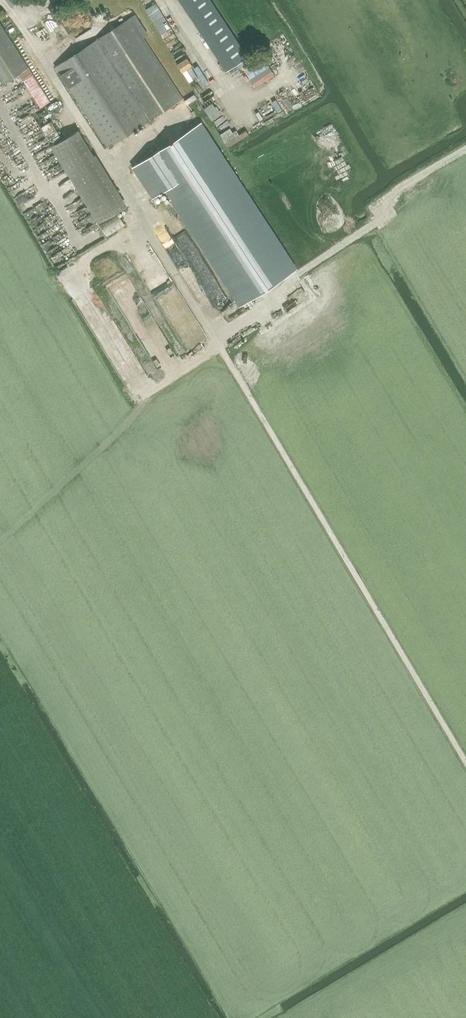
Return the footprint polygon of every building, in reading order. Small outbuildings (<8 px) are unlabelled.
[(227,70),(248,56),(211,0),(180,0),(227,70)] [(150,6),(144,9),(148,17),(154,14),(150,6)] [(56,66),(108,146),(108,147),(183,98),(143,37),(148,33),(136,14),(56,66)] [(172,14),(168,18),(174,24),(178,20),(172,14)] [(0,25),(0,78),(3,83),(19,73),(29,67),(2,24),(0,25)] [(181,27),(175,30),(178,35),(170,39),(172,42),(167,45),(169,49),(188,40),(181,27)] [(171,52),(177,61),(186,54),(181,46),(171,52)] [(29,67),(19,73),(40,106),(50,100),(29,67)] [(187,79),(196,74),(193,70),(185,75),(187,79)] [(133,166),(153,197),(166,189),(212,259),(241,305),(247,301),(250,305),(253,303),(250,299),(296,269),(271,231),(234,173),(200,122),(169,143),(133,166)] [(79,129),(51,146),(67,172),(95,155),(79,129)] [(95,155),(67,172),(99,224),(99,223),(117,212),(126,207),(95,155)] [(99,223),(107,237),(125,225),(117,212),(99,223)] [(131,268),(125,271),(131,282),(136,279),(131,268)]
